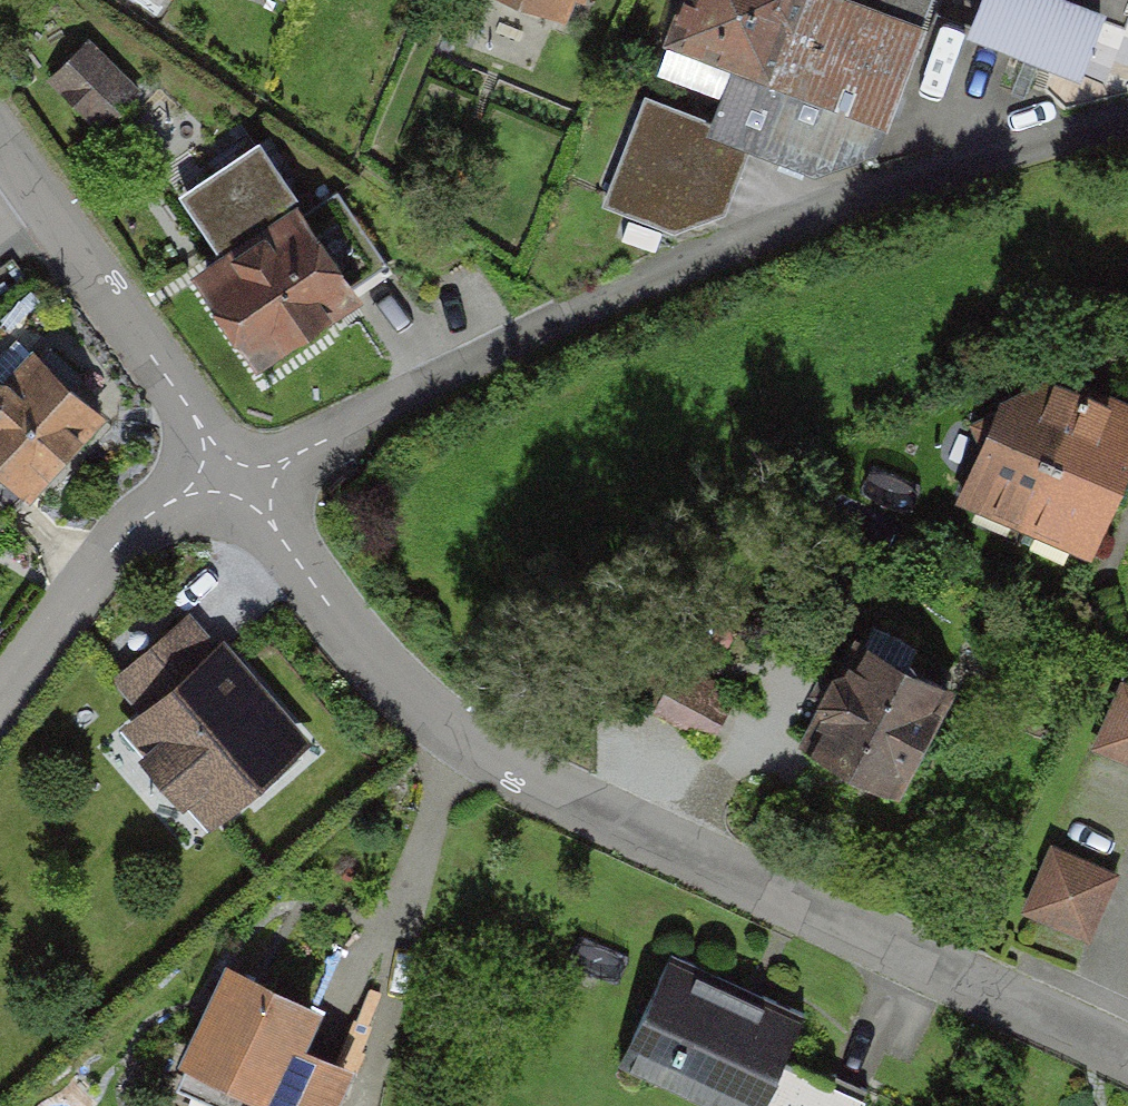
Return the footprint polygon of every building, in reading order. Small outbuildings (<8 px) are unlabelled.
[(574,40),(590,0),(477,0),(574,40)] [(669,37),(735,62),(711,126),(750,141),(816,165),(876,143),(929,0),(683,0),(669,37)] [(1068,0),(984,0),(973,30),(934,16),(900,106),(980,137),(1013,49),(1079,74),(1102,13),(1068,0)] [(141,87),(87,37),(44,83),(98,133),(141,87)] [(645,100),(608,196),(684,225),(723,212),(750,141),(711,126),(645,100)] [(208,255),(186,270),(249,363),(360,289),(297,195),(288,202),(250,146),(170,200),(208,255)] [(44,346),(0,393),(0,465),(33,495),(113,409),(44,346)] [(963,492),(1089,544),(1127,451),(1127,415),(1056,385),(972,418),(983,445),(963,492)] [(866,643),(858,639),(804,741),(896,788),(948,687),(902,664),(911,647),(873,628),(866,643)] [(318,745),(216,631),(121,716),(223,829),(318,745)] [(727,703),(637,657),(619,691),(710,737),(727,703)] [(1123,684),(1097,746),(1127,758),(1127,686),(1123,684)] [(1115,874),(1053,847),(1027,909),(1089,935),(1115,874)] [(660,951),(612,1060),(717,1105),(776,1105),(815,1018),(660,951)] [(226,967),(189,1057),(295,1099),(331,1010),(226,967)]
